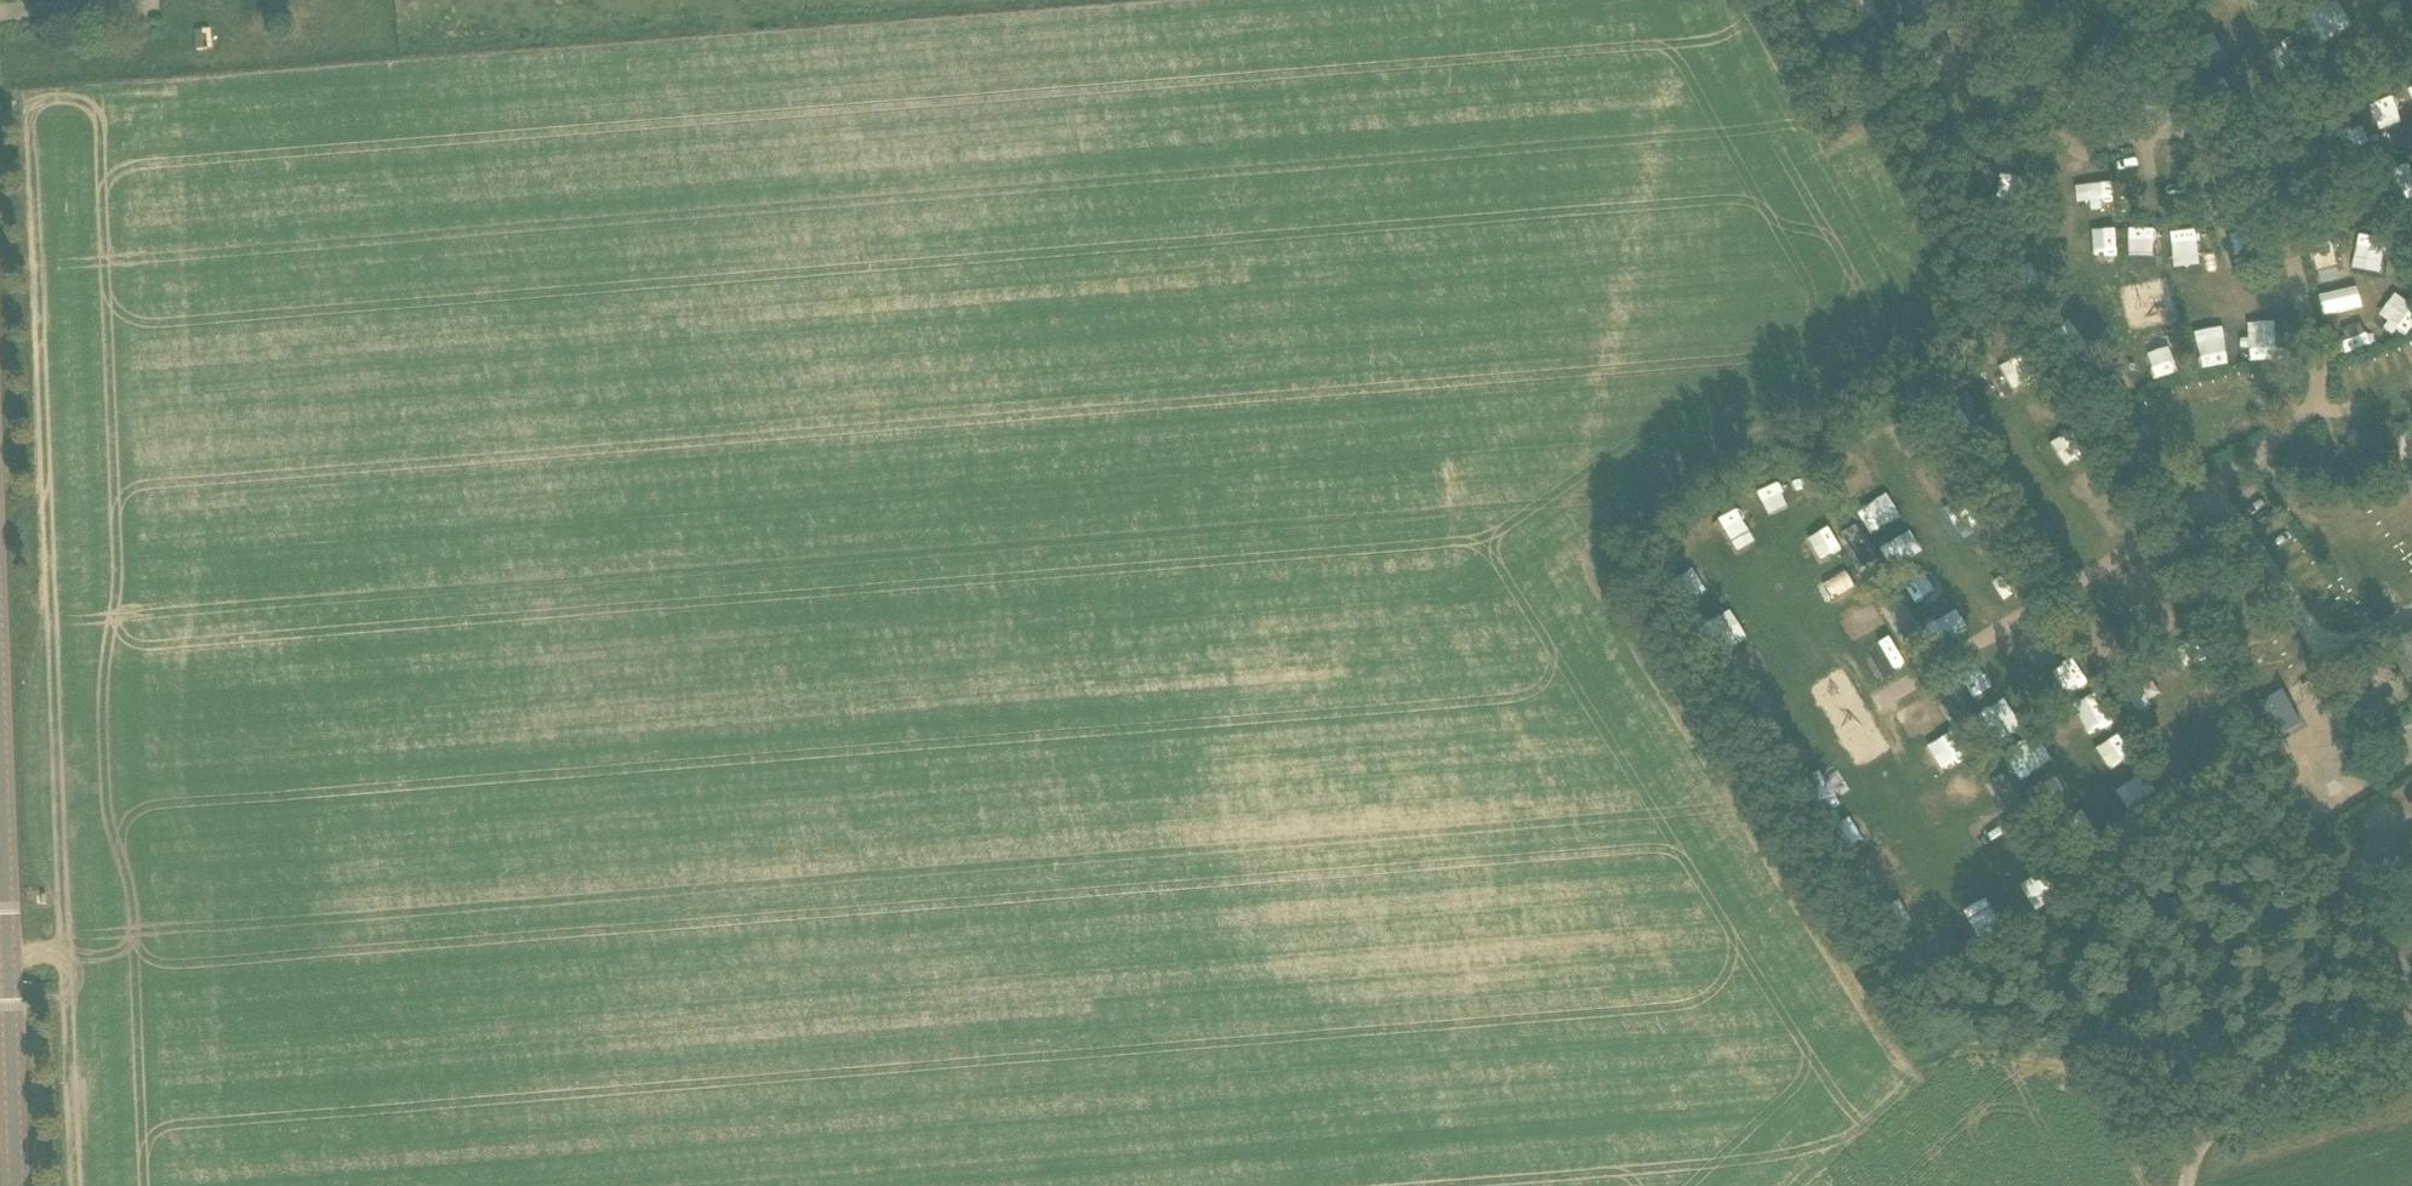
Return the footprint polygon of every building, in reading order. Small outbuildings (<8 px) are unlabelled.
[(2084,234),(2084,252),(2116,252),(2116,234),(2084,234)] [(2250,363),(2273,362),(2271,324),(2248,325),(2250,363)] [(1864,569),(1879,560),(1857,525),(1842,534),(1864,569)] [(1896,559),(1917,547),(1905,525),(1884,537),(1896,559)] [(1848,563),(1829,572),(1839,593),(1859,584),(1848,563)] [(1903,588),(1915,611),(1947,594),(1935,571),(1903,588)] [(1896,595),(1881,606),(1907,640),(1922,629),(1896,595)] [(1955,605),(1928,624),(1937,636),(1964,618),(1955,605)] [(2259,703),(2278,737),(2300,724),(2282,691),(2259,703)] [(1946,705),(1960,729),(1973,722),(1959,697),(1946,705)] [(2006,772),(1990,779),(2008,817),(2023,810),(2006,772)]
